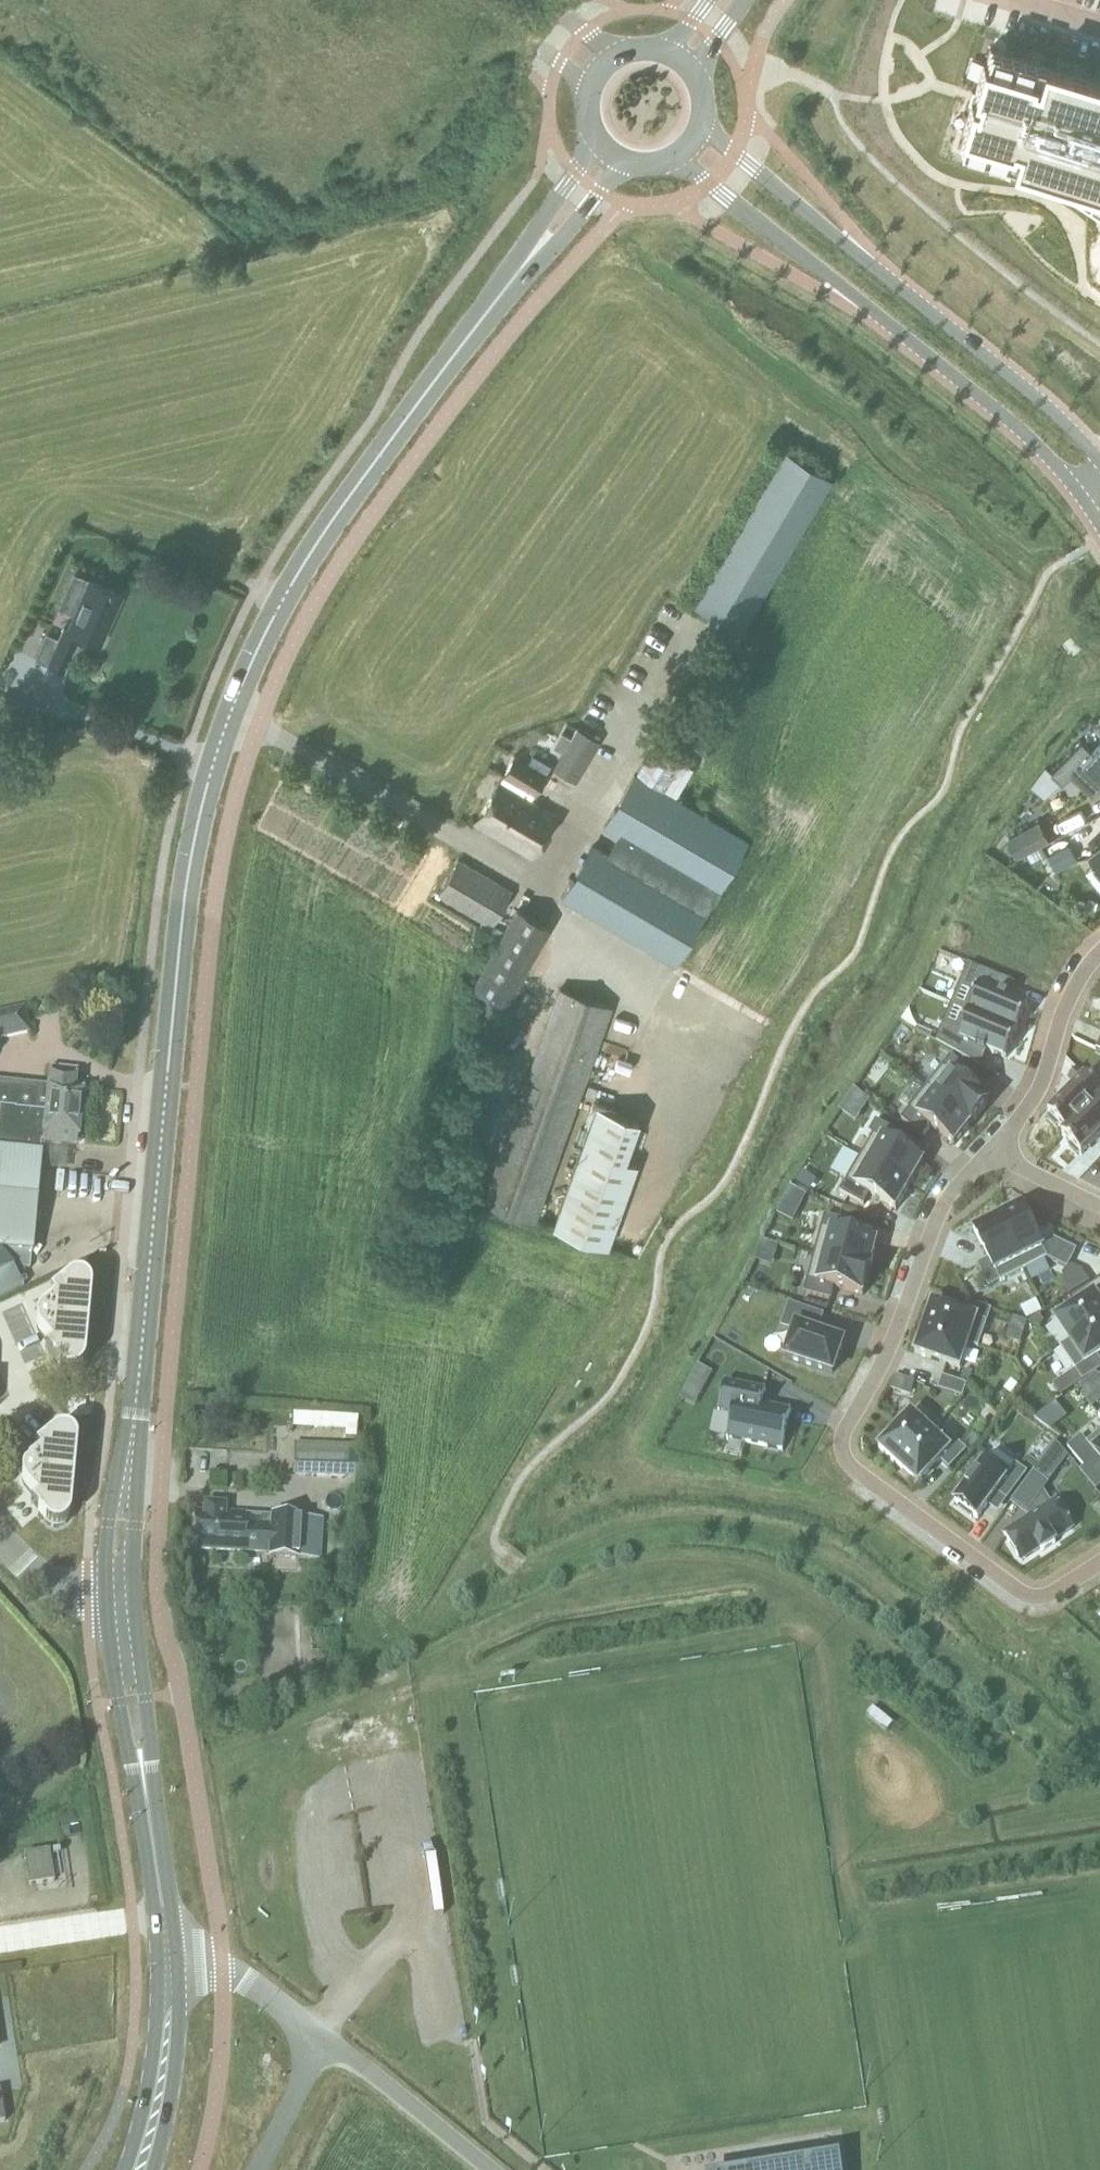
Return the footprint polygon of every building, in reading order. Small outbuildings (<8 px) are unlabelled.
[(124,10),(129,0),(102,0),(124,10)] [(960,147),(1023,166),(1095,188),(1089,209),(1091,210),(1092,208),(1099,213),(1099,80),(990,47),(986,62),(983,61),(975,90),(972,89),(968,102),(971,103),(962,131),(965,132),(960,147)] [(785,451),(693,606),(741,635),(833,480),(785,451)] [(47,632),(36,657),(48,662),(48,663),(63,669),(72,649),(79,634),(88,638),(99,643),(107,625),(105,624),(110,612),(113,613),(121,593),(113,590),(114,587),(109,585),(108,587),(90,580),(74,573),(60,604),(75,611),(68,628),(64,626),(59,637),(58,640),(47,635),(48,632),(47,632)] [(577,726),(553,767),(577,782),(601,741),(577,726)] [(1032,784),(1032,785),(1046,797),(1061,782),(1064,784),(1073,775),(1092,794),(1091,794),(1094,797),(1099,790),(1099,743),(1093,751),(1083,741),(1053,771),(1047,765),(1046,765),(1032,784)] [(693,766),(653,742),(636,770),(676,795),(693,766)] [(501,779),(477,821),(531,854),(556,812),(532,798),(534,793),(535,794),(547,773),(546,773),(551,764),(532,753),(527,762),(514,754),(502,774),(503,775),(501,779)] [(609,852),(592,842),(560,898),(674,965),(707,910),(717,893),(749,840),(634,772),(602,826),(618,835),(609,852)] [(1019,856),(1049,840),(1042,828),(1028,835),(1025,830),(1010,838),(1019,856)] [(1067,846),(1049,856),(1057,870),(1075,860),(1067,846)] [(1091,856),(1099,867),(1099,849),(1091,856)] [(513,890),(458,858),(437,893),(492,925),(513,890)] [(550,926),(516,906),(471,984),(488,994),(505,1003),(550,926)] [(1028,989),(1037,969),(1030,967),(1006,956),(997,953),(988,973),(1028,989)] [(970,965),(961,986),(975,992),(967,1011),(1018,1032),(1029,1006),(1010,998),(1016,984),(970,965)] [(559,987),(482,1202),(535,1220),(611,1005),(559,987)] [(26,1014),(25,1008),(0,1013),(0,1040),(30,1034),(26,1014)] [(945,1024),(937,1043),(981,1067),(988,1050),(1007,1058),(1018,1032),(967,1011),(959,1030),(945,1024)] [(931,1039),(933,1034),(919,1028),(918,1031),(931,1039)] [(473,1052),(465,1067),(486,1079),(493,1064),(473,1052)] [(952,1057),(927,1088),(972,1124),(989,1103),(965,1084),(974,1074),(952,1057)] [(13,1109),(80,1116),(81,1106),(84,1105),(85,1093),(82,1091),(83,1088),(75,1087),(76,1068),(51,1066),(50,1079),(49,1078),(47,1096),(36,1095),(36,1087),(0,1083),(0,1108),(13,1109)] [(1048,1118),(1057,1127),(1059,1125),(1067,1132),(1063,1136),(1099,1100),(1099,1092),(1086,1078),(1074,1066),(1064,1075),(1076,1087),(1049,1114),(1051,1116),(1048,1118)] [(476,1087),(440,1123),(456,1140),(492,1103),(476,1087)] [(972,1124),(927,1088),(902,1120),(924,1137),(932,1127),(955,1145),(971,1125),(972,1125),(972,1124)] [(1063,1136),(1073,1146),(1070,1148),(1078,1156),(1080,1153),(1082,1155),(1099,1137),(1099,1100),(1063,1136)] [(13,1109),(10,1150),(41,1153),(41,1152),(40,1152),(41,1142),(43,1142),(63,1144),(63,1142),(77,1143),(78,1140),(81,1139),(82,1127),(79,1125),(80,1116),(13,1109)] [(598,1109),(555,1228),(609,1248),(638,1167),(626,1163),(640,1124),(598,1109)] [(874,1134),(861,1158),(910,1187),(924,1163),(874,1134)] [(32,1253),(33,1253),(40,1169),(42,1153),(41,1153),(10,1150),(0,1149),(0,1251),(32,1253)] [(910,1187),(861,1158),(840,1193),(864,1207),(871,1195),(897,1210),(910,1187)] [(1023,1207),(999,1219),(1025,1271),(1047,1259),(1068,1269),(1077,1250),(1054,1239),(1042,1245),(1023,1207)] [(825,1215),(815,1254),(871,1269),(871,1268),(877,1243),(849,1235),(852,1222),(825,1215)] [(980,1228),(975,1231),(989,1259),(978,1265),(989,1288),(1025,1271),(999,1219),(994,1221),(993,1218),(978,1225),(980,1228)] [(14,1268),(0,1252),(0,1275),(14,1268)] [(864,1295),(871,1269),(815,1254),(805,1293),(831,1300),(835,1288),(864,1295)] [(688,1267),(678,1269),(682,1292),(692,1290),(688,1267)] [(36,1323),(36,1325),(37,1327),(37,1328),(37,1330),(38,1331),(39,1333),(51,1347),(58,1356),(53,1361),(61,1371),(62,1372),(63,1373),(65,1373),(66,1374),(68,1374),(69,1375),(71,1375),(73,1375),(74,1374),(76,1374),(77,1373),(78,1373),(80,1372),(81,1371),(82,1369),(83,1368),(84,1367),(84,1365),(85,1364),(85,1362),(91,1293),(91,1291),(91,1290),(91,1288),(90,1287),(90,1285),(89,1284),(88,1283),(87,1282),(86,1281),(84,1280),(83,1279),(81,1279),(80,1278),(78,1278),(77,1278),(75,1278),(74,1278),(72,1279),(71,1280),(69,1280),(69,1281),(59,1289),(64,1295),(41,1313),(40,1314),(39,1315),(38,1317),(38,1318),(37,1320),(37,1322),(36,1323)] [(45,1283),(22,1293),(27,1305),(50,1295),(45,1283)] [(1070,1342),(1070,1343),(1099,1323),(1099,1302),(1095,1294),(1055,1321),(1070,1342)] [(933,1303),(924,1329),(970,1344),(969,1345),(979,1348),(992,1310),(968,1301),(963,1314),(933,1303)] [(791,1305),(783,1326),(796,1331),(787,1358),(833,1374),(844,1343),(817,1334),(823,1316),(791,1305)] [(1034,1330),(1045,1323),(1040,1315),(1029,1323),(1034,1330)] [(1070,1343),(1070,1342),(1061,1348),(1084,1382),(1099,1371),(1099,1359),(1098,1357),(1099,1355),(1099,1323),(1070,1343)] [(924,1329),(916,1354),(961,1369),(969,1345),(970,1344),(924,1329)] [(965,1371),(961,1383),(969,1386),(973,1374),(965,1371)] [(1089,1403),(1099,1394),(1099,1377),(1097,1374),(1077,1390),(1089,1403)] [(968,1385),(943,1377),(939,1390),(963,1399),(968,1385)] [(726,1381),(719,1413),(721,1414),(721,1412),(733,1415),(728,1440),(729,1440),(729,1439),(782,1450),(782,1451),(783,1452),(792,1410),(790,1410),(790,1412),(763,1406),(767,1390),(765,1389),(765,1391),(727,1383),(728,1381),(726,1381)] [(912,1414),(880,1448),(899,1467),(932,1432),(931,1431),(912,1414)] [(347,1418),(345,1438),(357,1439),(359,1419),(347,1418)] [(932,1432),(899,1467),(919,1485),(941,1462),(950,1471),(968,1451),(970,1453),(981,1441),(973,1433),(962,1446),(938,1424),(931,1431),(932,1432)] [(22,1477),(22,1479),(22,1480),(22,1482),(23,1483),(23,1485),(24,1486),(24,1487),(36,1501),(43,1510),(38,1514),(46,1524),(47,1525),(48,1526),(49,1527),(51,1527),(52,1528),(54,1528),(55,1528),(57,1529),(59,1528),(60,1528),(62,1528),(63,1527),(64,1526),(66,1525),(67,1524),(68,1523),(69,1522),(69,1520),(70,1519),(70,1517),(71,1516),(77,1447),(77,1445),(77,1444),(77,1442),(76,1441),(75,1439),(75,1438),(74,1437),(73,1436),(71,1435),(70,1434),(69,1433),(67,1433),(66,1432),(64,1432),(63,1432),(61,1432),(59,1432),(58,1433),(57,1433),(55,1434),(54,1434),(45,1443),(49,1448),(41,1455),(27,1467),(26,1468),(25,1469),(24,1471),(23,1472),(22,1474),(22,1475),(22,1477)] [(1068,1448),(1085,1468),(1098,1457),(1099,1459),(1099,1433),(1088,1443),(1082,1436),(1068,1448)] [(297,1448),(296,1474),(346,1476),(347,1450),(297,1448)] [(962,1486),(966,1489),(956,1503),(960,1506),(959,1509),(972,1518),(974,1516),(978,1519),(997,1493),(1008,1501),(1028,1473),(1017,1465),(1012,1472),(990,1456),(977,1474),(973,1471),(962,1486)] [(1054,1540),(1073,1528),(1056,1502),(1051,1505),(1043,1492),(1049,1484),(1034,1473),(1032,1477),(1013,1501),(1028,1512),(1032,1517),(1005,1534),(1022,1561),(1041,1549),(1043,1552),(1056,1543),(1054,1540)] [(196,1511),(194,1548),(245,1551),(245,1552),(269,1554),(269,1558),(283,1559),(283,1558),(321,1560),(321,1547),(323,1519),(271,1515),(271,1516),(245,1514),(245,1513),(224,1512),(225,1505),(206,1504),(205,1512),(196,1511)] [(63,1837),(71,1836),(69,1825),(62,1826),(63,1837)] [(24,1854),(29,1885),(55,1881),(50,1850),(24,1854)] [(835,2159),(833,2159),(834,2162),(786,2169),(837,2169),(835,2159)]
